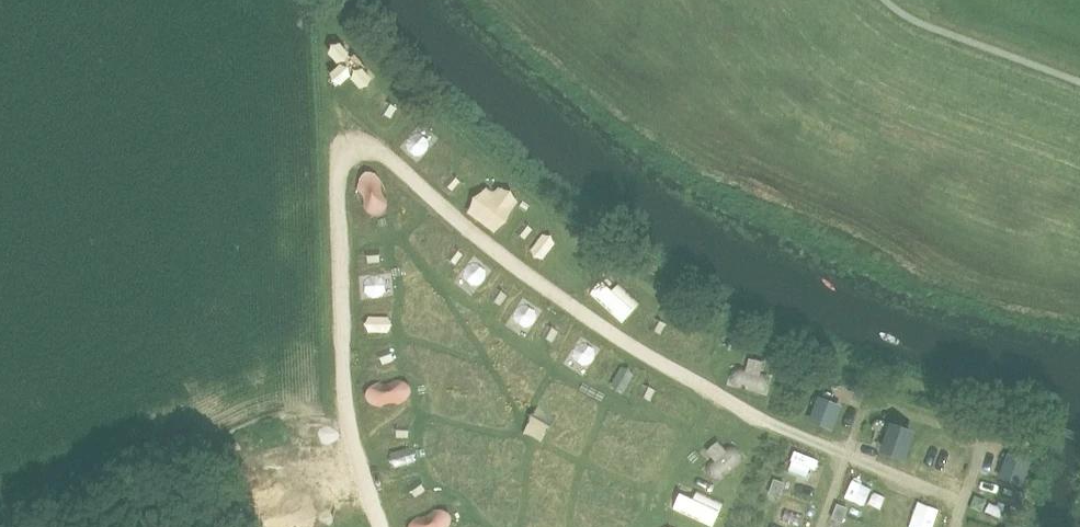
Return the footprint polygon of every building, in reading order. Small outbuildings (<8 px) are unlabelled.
[(813,413),(829,423),(844,397),(827,388),(813,413)] [(893,459),(896,438),(880,436),(878,457),(893,459)] [(857,469),(857,487),(879,488),(879,469),(857,469)] [(797,515),(800,494),(779,491),(776,512),(797,515)] [(923,508),(945,515),(949,502),(928,495),(923,508)] [(840,526),(863,526),(866,517),(844,511),(840,526)]
